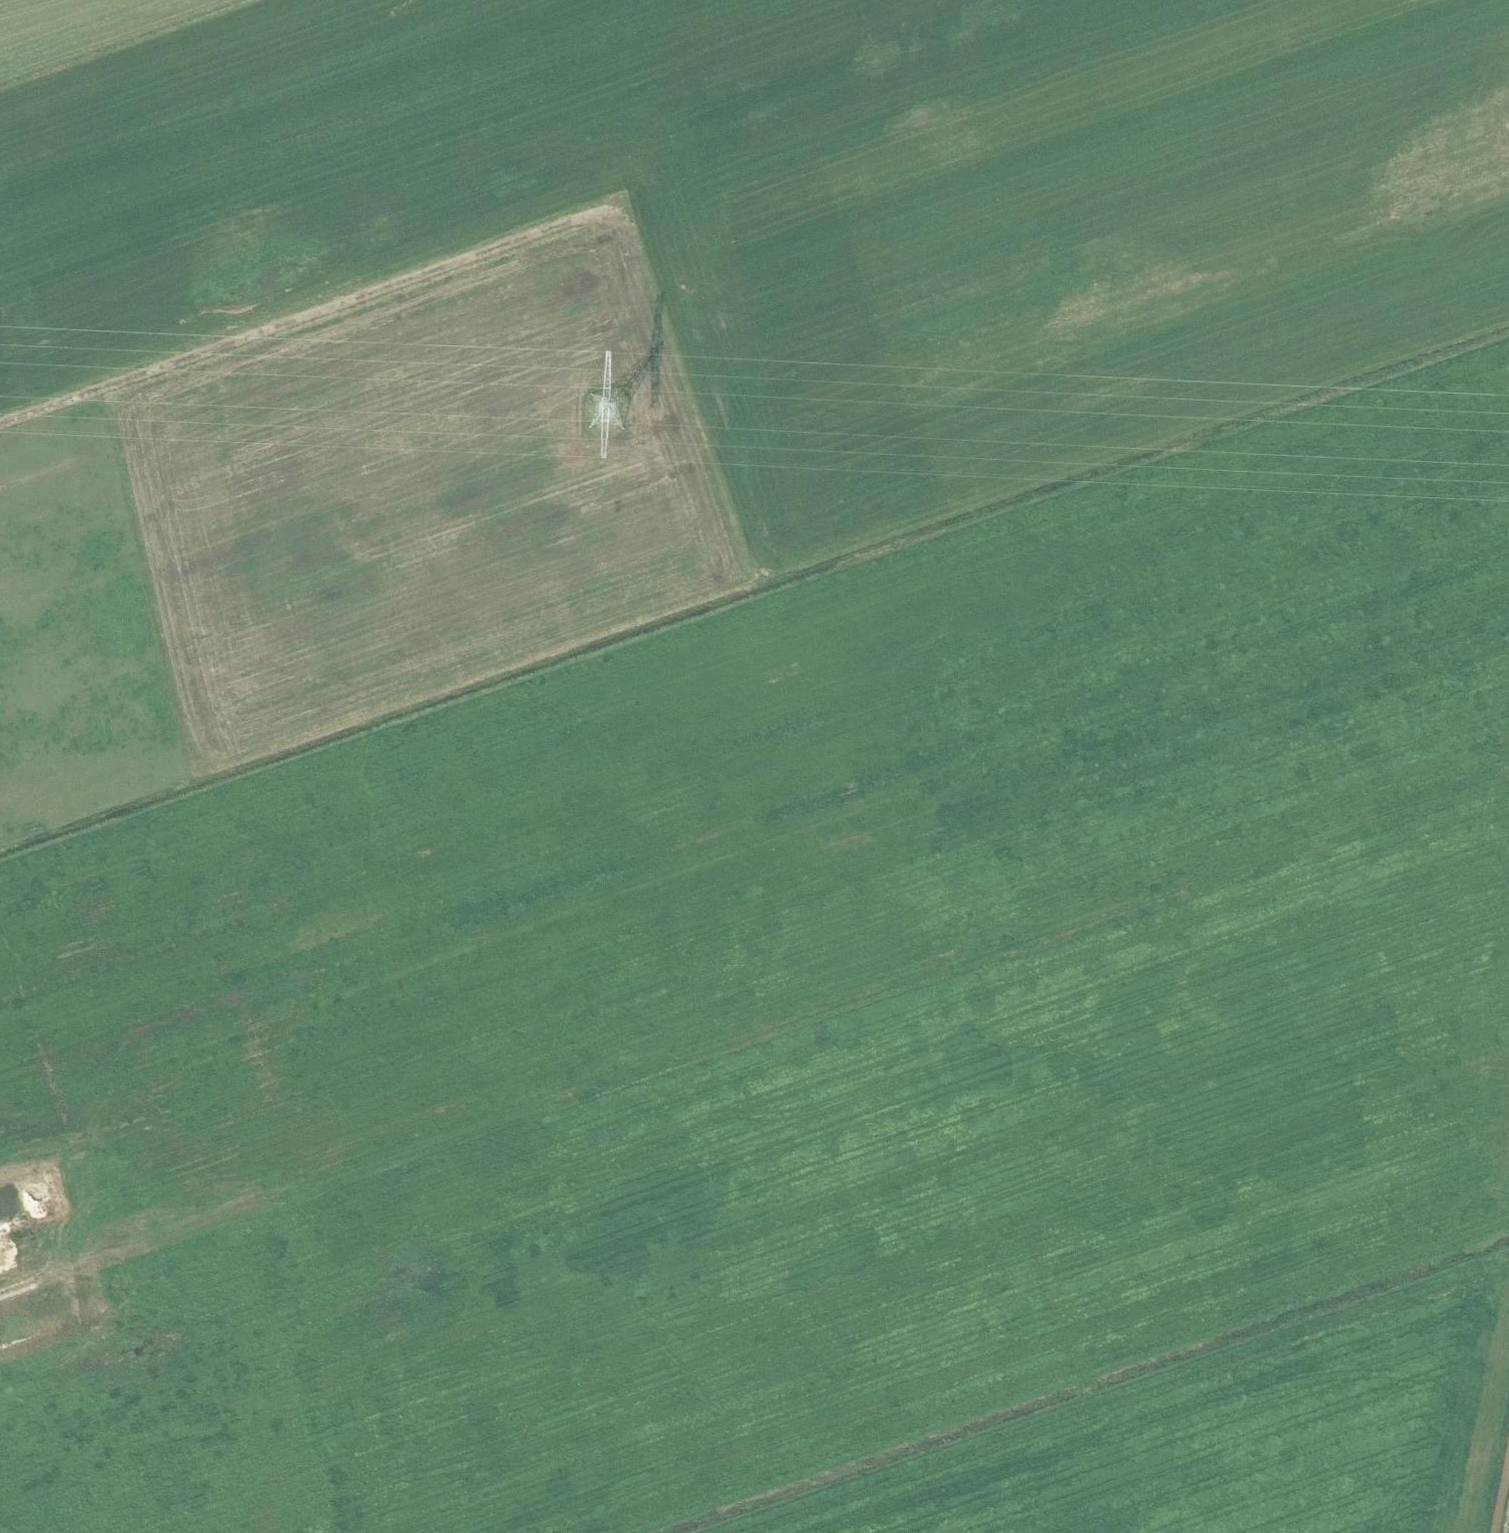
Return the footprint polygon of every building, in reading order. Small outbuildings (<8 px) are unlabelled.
[(36,1253),(30,1231),(0,1239),(0,1263),(36,1253)]
